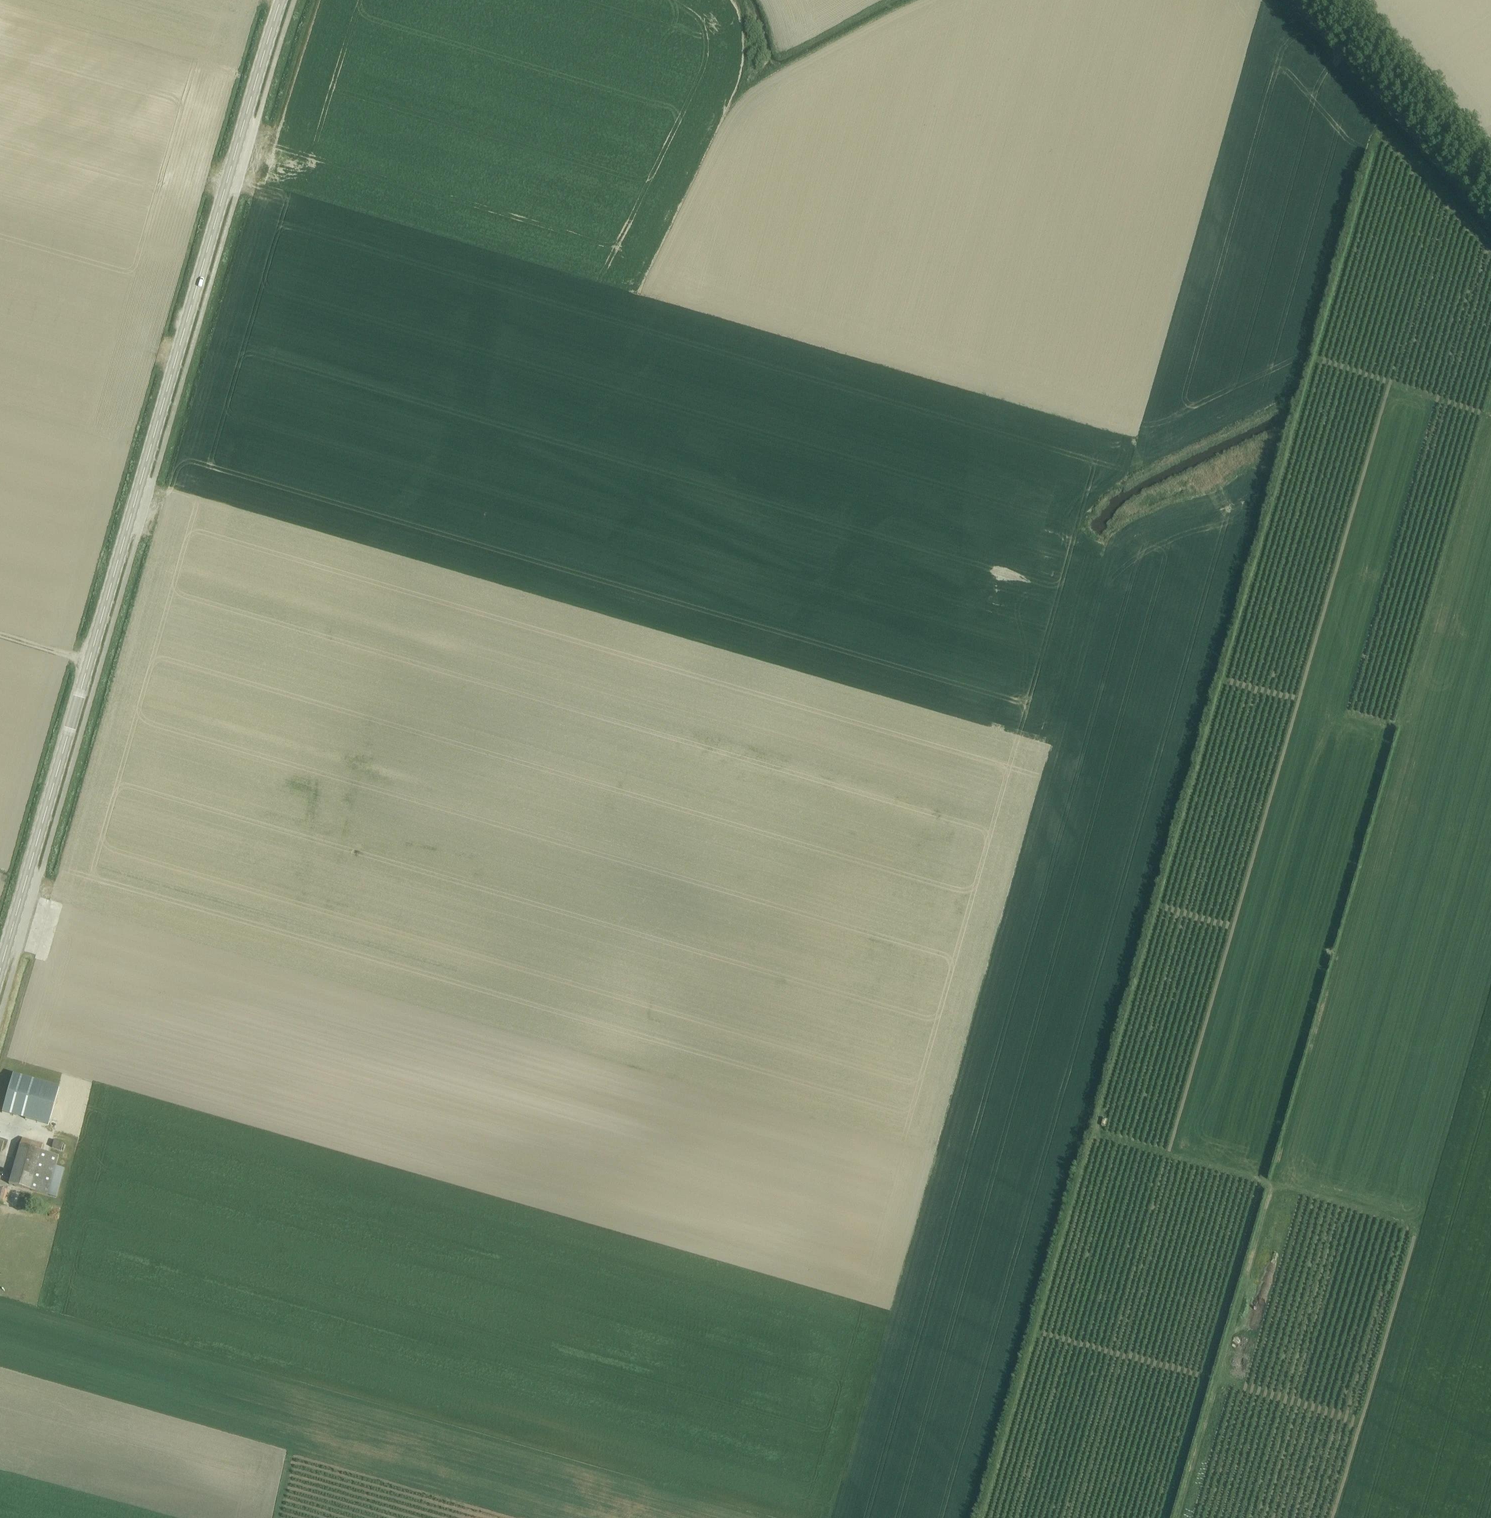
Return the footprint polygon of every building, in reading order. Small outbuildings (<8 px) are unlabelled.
[(48,1126),(59,1088),(13,1075),(2,1113),(48,1126)] [(41,1153),(44,1145),(23,1139),(9,1186),(47,1197),(58,1158),(41,1153)] [(54,1141),(52,1148),(61,1151),(63,1144),(54,1141)]
